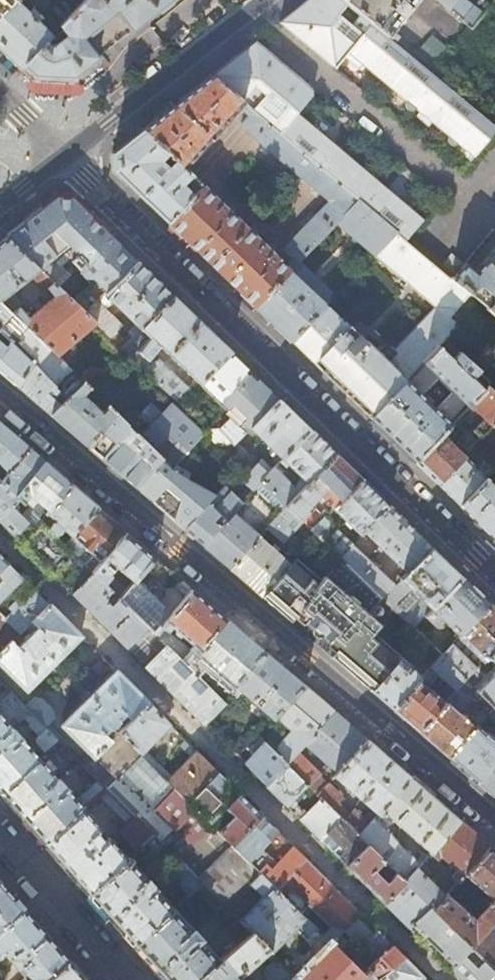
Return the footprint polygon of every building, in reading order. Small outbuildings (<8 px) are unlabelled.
[(68,2),(57,5),(44,17),(33,7),(29,12),(17,0),(16,0),(4,12),(0,16),(0,49),(3,52),(20,69),(24,65),(88,0),(66,0),(68,2)] [(4,12),(16,0),(0,0),(0,9),(4,12)] [(24,65),(34,75),(74,77),(99,57),(84,37),(89,33),(116,12),(132,31),(171,0),(88,0),(24,65)] [(280,22),(319,55),(336,69),(346,58),(363,71),(366,67),(409,103),(408,104),(408,106),(408,108),(408,109),(409,111),(410,112),(411,113),(413,113),(414,113),(416,112),(418,110),(421,113),(417,118),(429,128),(433,124),(451,139),(449,141),(449,143),(449,145),(450,147),(451,148),(453,149),(454,149),(456,147),(459,145),(462,148),(458,153),(467,160),(471,163),(494,134),(494,129),(494,128),(390,39),(343,0),(307,0),(280,22)] [(414,0),(343,0),(390,39),(393,35),(389,32),(414,0)] [(449,9),(456,0),(439,0),(449,9)] [(461,18),(466,22),(471,26),(483,12),(474,4),(461,18)] [(251,44),(213,75),(244,101),(360,199),(397,231),(404,237),(419,218),(294,111),(312,89),(279,62),(254,42),(251,44)] [(236,109),(244,101),(213,75),(178,102),(143,130),(182,168),(236,109)] [(360,199),(244,101),(236,109),(246,117),(239,124),(329,202),(275,256),(290,270),(299,261),(337,223),(360,199)] [(202,187),(182,168),(143,130),(124,145),(113,154),(113,169),(168,222),(202,187)] [(275,256),(205,187),(202,187),(168,222),(252,303),(255,306),(290,270),(275,256)] [(57,197),(7,237),(53,281),(64,269),(61,265),(70,257),(72,259),(72,260),(105,294),(137,261),(122,246),(72,198),(57,197)] [(360,199),(337,223),(374,255),(374,254),(397,231),(360,199)] [(373,350),(405,382),(414,373),(419,368),(446,340),(460,324),(451,316),(471,293),(468,291),(452,277),(446,272),(404,237),(397,231),(374,254),(436,307),(394,349),(406,361),(401,366),(379,344),(373,350)] [(53,281),(7,237),(0,242),(0,297),(52,347),(65,361),(70,356),(64,350),(96,323),(87,314),(53,281)] [(476,271),(465,262),(459,269),(452,277),(468,291),(471,293),(486,307),(494,314),(494,248),(476,271)] [(154,277),(137,261),(105,294),(87,314),(96,323),(118,344),(124,337),(118,331),(123,325),(106,308),(113,300),(137,322),(129,331),(135,336),(173,296),(154,277)] [(299,261),(290,270),(326,305),(335,296),(299,261)] [(290,270),(255,306),(273,323),(291,341),(325,306),(326,305),(290,270)] [(214,336),(173,296),(135,336),(123,349),(132,357),(138,350),(147,358),(160,344),(196,378),(189,385),(160,358),(143,368),(180,403),(200,383),(230,351),(214,336)] [(34,364),(35,365),(52,347),(0,297),(0,331),(34,364)] [(405,382),(373,350),(348,327),(342,321),(341,321),(325,306),(291,341),(298,348),(314,363),(317,366),(351,399),(370,417),(405,382)] [(34,364),(0,331),(0,371),(16,385),(34,364)] [(446,340),(419,368),(423,372),(429,367),(464,401),(461,405),(465,409),(470,404),(487,386),(492,381),(446,340)] [(233,354),(230,351),(200,383),(220,403),(252,372),(233,354)] [(53,363),(43,373),(67,397),(85,379),(82,377),(74,369),(67,376),(53,363)] [(35,365),(34,364),(16,385),(51,415),(67,397),(43,373),(35,365)] [(82,377),(85,379),(91,386),(94,388),(101,381),(90,370),(82,377)] [(276,395),(254,375),(252,372),(220,403),(232,414),(217,428),(234,444),(251,427),(279,398),(276,395)] [(405,382),(370,417),(392,439),(416,461),(452,422),(459,416),(449,407),(442,415),(418,392),(424,386),(424,382),(414,373),(405,382)] [(83,394),(91,386),(85,379),(67,397),(51,415),(88,447),(118,412),(110,404),(101,412),(83,394)] [(470,404),(486,418),(474,431),(481,438),(494,424),(494,393),(487,386),(470,404)] [(281,400),(279,398),(251,427),(278,454),(273,459),(277,464),(278,463),(283,458),(311,429),(281,400)] [(136,415),(147,428),(161,414),(150,401),(136,415)] [(161,414),(147,428),(141,434),(163,456),(173,465),(200,434),(191,426),(193,424),(172,403),(161,414)] [(141,434),(118,412),(88,447),(136,488),(163,456),(141,434)] [(465,434),(452,422),(416,461),(433,478),(438,483),(464,456),(453,446),(465,434)] [(0,423),(0,464),(9,473),(0,481),(15,496),(44,461),(0,423)] [(313,431),(311,429),(283,458),(301,477),(297,481),(299,484),(295,488),(299,492),(336,453),(313,431)] [(471,448),(464,456),(438,483),(441,486),(460,504),(486,477),(477,469),(482,464),(478,461),(481,458),(471,448)] [(494,468),(494,450),(485,461),(494,469),(494,468)] [(339,456),(336,453),(299,492),(286,505),(267,527),(284,543),(311,512),(306,508),(319,494),(334,508),(362,479),(339,456)] [(210,502),(173,465),(163,456),(136,488),(184,530),(210,502)] [(261,481),(272,469),(262,459),(242,479),(253,489),(261,481)] [(44,461),(15,496),(18,498),(21,502),(29,494),(42,506),(47,511),(70,484),(44,461)] [(286,471),(278,463),(277,464),(272,469),(261,481),(286,505),(299,492),(295,488),(282,476),(286,471)] [(494,485),(486,477),(460,504),(494,538),(494,484),(494,485)] [(387,502),(362,479),(334,508),(361,534),(365,530),(389,505),(387,502)] [(0,481),(0,518),(18,498),(15,496),(0,481)] [(286,505),(261,481),(253,489),(242,502),(227,518),(203,546),(230,569),(263,532),(267,527),(286,505)] [(97,507),(70,484),(47,511),(40,520),(41,521),(65,545),(69,540),(61,532),(64,529),(73,536),(97,507)] [(225,485),(210,502),(227,518),(242,502),(225,485)] [(29,494),(21,502),(34,514),(42,506),(29,494)] [(21,502),(18,498),(0,518),(0,521),(22,543),(41,521),(40,520),(34,514),(21,502)] [(210,502),(184,530),(203,546),(227,518),(210,502)] [(411,526),(389,505),(365,530),(376,542),(380,546),(407,573),(433,547),(411,526)] [(126,532),(97,507),(73,536),(69,540),(65,545),(92,572),(126,532)] [(315,526),(325,516),(327,515),(323,511),(312,523),(315,526)] [(344,535),(325,516),(315,526),(312,530),(316,533),(339,556),(352,543),(356,539),(352,536),(351,537),(349,539),(344,535)] [(65,545),(41,521),(22,543),(72,592),(92,572),(65,545)] [(155,557),(126,532),(92,572),(119,598),(126,590),(111,575),(111,574),(109,572),(115,565),(134,581),(136,578),(143,569),(155,557)] [(268,537),(263,532),(230,569),(261,596),(289,564),(265,542),(268,537)] [(395,585),(352,543),(339,556),(340,556),(373,588),(383,597),(395,585)] [(283,552),(292,560),(294,557),(297,554),(288,546),(283,552)] [(451,565),(433,547),(407,573),(395,585),(383,597),(395,609),(413,591),(423,601),(409,614),(404,609),(399,614),(414,627),(424,617),(431,609),(462,576),(451,565)] [(289,564),(261,596),(290,621),(297,614),(328,641),(373,588),(340,556),(320,579),(294,557),(292,560),(289,564)] [(160,562),(155,557),(143,569),(149,574),(160,562)] [(7,563),(0,569),(0,614),(19,632),(24,627),(31,620),(48,605),(7,563)] [(92,572),(72,592),(126,647),(140,633),(147,626),(119,598),(92,572)] [(462,576),(431,609),(444,621),(459,635),(490,602),(470,583),(462,576)] [(167,608),(136,578),(134,581),(126,590),(119,598),(147,626),(152,631),(154,633),(192,589),(180,578),(169,592),(175,598),(167,608)] [(373,588),(328,641),(338,649),(331,656),(371,691),(398,660),(370,635),(373,632),(373,625),(364,618),(383,597),(373,588)] [(186,665),(195,655),(226,618),(192,589),(154,633),(186,665)] [(490,602),(459,635),(458,637),(480,657),(476,661),(479,665),(494,648),(494,607),(490,602)] [(25,689),(80,636),(48,605),(31,620),(36,626),(30,633),(24,627),(19,632),(0,614),(0,663),(25,689)] [(431,609),(424,617),(433,625),(436,626),(438,626),(439,625),(444,621),(431,609)] [(264,651),(226,618),(195,655),(206,664),(203,668),(209,673),(212,669),(233,687),(235,685),(264,651)] [(186,665),(154,633),(152,631),(147,626),(140,633),(126,647),(204,724),(225,703),(186,665)] [(442,654),(420,634),(398,660),(371,691),(393,710),(419,680),(423,675),(409,663),(416,656),(430,668),(442,654)] [(453,642),(442,654),(467,678),(477,667),(453,642)] [(479,665),(477,667),(467,678),(456,689),(445,702),(458,714),(471,699),(481,708),(468,723),(474,729),(478,726),(486,716),(494,706),(494,648),(479,665)] [(304,685),(264,651),(235,685),(273,718),(304,685)] [(442,654),(430,668),(439,676),(449,684),(456,689),(467,678),(442,654)] [(95,664),(102,671),(109,665),(102,658),(95,664)] [(430,668),(423,675),(419,680),(429,688),(439,676),(430,668)] [(117,721),(124,714),(130,721),(148,704),(116,671),(61,725),(120,784),(126,780),(194,848),(179,863),(183,867),(198,881),(231,845),(218,832),(210,824),(189,802),(167,781),(118,732),(123,727),(117,721)] [(429,688),(419,680),(393,710),(418,732),(445,702),(438,696),(429,688)] [(445,702),(456,689),(449,684),(441,694),(440,693),(438,696),(445,702)] [(335,711),(304,685),(273,718),(271,721),(275,724),(279,719),(293,730),(273,751),(286,764),(297,752),(305,744),(335,711)] [(10,694),(7,689),(0,695),(0,703),(10,694)] [(10,694),(0,703),(0,715),(3,719),(9,713),(15,719),(22,714),(25,717),(23,719),(37,735),(35,741),(45,752),(58,741),(44,726),(23,706),(10,694)] [(33,696),(23,706),(44,726),(54,716),(53,709),(49,705),(51,703),(46,699),(44,700),(42,698),(33,696)] [(468,723),(458,714),(445,702),(418,732),(449,758),(474,729),(468,723)] [(168,724),(148,704),(130,721),(123,727),(118,732),(167,781),(172,776),(144,748),(168,724)] [(486,716),(494,725),(494,706),(486,716)] [(367,740),(335,711),(305,744),(332,768),(329,771),(334,775),(367,740)] [(0,715),(0,791),(0,792),(38,758),(3,719),(0,715)] [(494,745),(481,733),(483,730),(478,726),(474,729),(449,758),(476,781),(494,760),(494,744),(494,745)] [(266,785),(286,764),(273,751),(257,735),(255,735),(251,740),(260,749),(245,764),(266,785)] [(411,777),(367,740),(334,775),(334,776),(372,810),(368,814),(366,813),(361,818),(353,810),(349,814),(338,803),(342,799),(327,783),(317,794),(320,798),(341,819),(358,836),(374,819),(382,810),(411,777)] [(191,756),(172,776),(167,781),(189,802),(218,773),(191,746),(186,752),(191,756)] [(320,774),(297,752),(286,764),(304,782),(317,794),(327,783),(319,775),(320,774)] [(38,758),(0,792),(45,842),(82,810),(38,758)] [(476,781),(494,797),(494,760),(476,781)] [(283,802),(304,782),(286,764),(266,785),(283,802)] [(239,794),(218,773),(189,802),(210,824),(225,808),(239,794)] [(460,820),(411,777),(382,810),(417,841),(414,845),(418,849),(422,845),(430,852),(460,820)] [(89,804),(99,796),(106,790),(97,780),(81,795),(89,804)] [(106,790),(99,796),(128,825),(119,835),(136,853),(144,846),(153,837),(106,790)] [(260,815),(239,794),(225,808),(233,816),(218,832),(231,845),(260,815)] [(341,819),(320,798),(299,818),(322,840),(341,819)] [(82,810),(45,842),(91,894),(127,861),(108,840),(107,841),(105,839),(101,842),(98,838),(102,835),(82,810)] [(305,860),(260,815),(231,845),(260,875),(276,890),(305,860)] [(358,836),(341,819),(322,840),(347,866),(368,846),(358,836)] [(398,843),(374,819),(358,836),(368,846),(404,881),(418,866),(396,846),(398,843)] [(490,845),(460,820),(430,852),(437,859),(441,856),(458,871),(453,876),(458,881),(464,875),(490,845)] [(153,837),(144,846),(159,862),(169,853),(153,837)] [(249,886),(260,875),(231,845),(198,881),(200,884),(227,910),(250,888),(249,886)] [(490,845),(464,875),(493,901),(477,918),(448,893),(446,895),(433,909),(470,945),(485,928),(494,917),(494,850),(490,845)] [(368,846),(347,866),(384,903),(404,881),(368,846)] [(127,861),(91,894),(134,943),(173,908),(129,860),(127,861)] [(361,916),(305,860),(276,890),(297,912),(306,903),(331,927),(324,935),(330,941),(361,916)] [(418,866),(404,881),(384,903),(408,926),(429,906),(433,909),(446,895),(427,876),(431,873),(428,870),(425,873),(418,866)] [(200,884),(198,881),(183,867),(173,877),(189,894),(200,884)] [(249,886),(250,888),(260,898),(238,921),(249,932),(268,950),(270,952),(293,929),(317,954),(330,941),(324,935),(305,917),(304,918),(297,912),(276,890),(260,875),(249,886)] [(0,882),(0,930),(24,909),(22,907),(0,882)] [(200,884),(189,894),(188,895),(235,944),(249,932),(238,921),(227,910),(200,884)] [(433,909),(429,906),(408,926),(463,979),(494,979),(494,970),(470,945),(433,909)] [(134,943),(167,979),(195,979),(219,959),(173,908),(134,943)] [(24,909),(0,930),(0,958),(5,954),(26,979),(24,979),(47,979),(69,961),(24,909)] [(391,945),(361,916),(330,941),(332,943),(359,970),(391,945)] [(485,928),(470,945),(494,970),(494,938),(485,928)] [(235,944),(219,959),(195,979),(237,979),(236,979),(263,955),(268,950),(249,932),(235,944)] [(359,970),(332,943),(297,978),(298,979),(369,979),(359,970)] [(391,945),(359,970),(369,979),(375,979),(404,958),(391,945)] [(275,958),(270,952),(268,950),(263,955),(269,963),(275,958)] [(275,958),(269,963),(262,969),(262,976),(266,979),(280,979),(290,972),(275,958)] [(404,958),(375,979),(426,979),(404,958)] [(69,961),(47,979),(87,979),(69,961)] [(290,972),(280,979),(298,979),(297,978),(290,972)]
